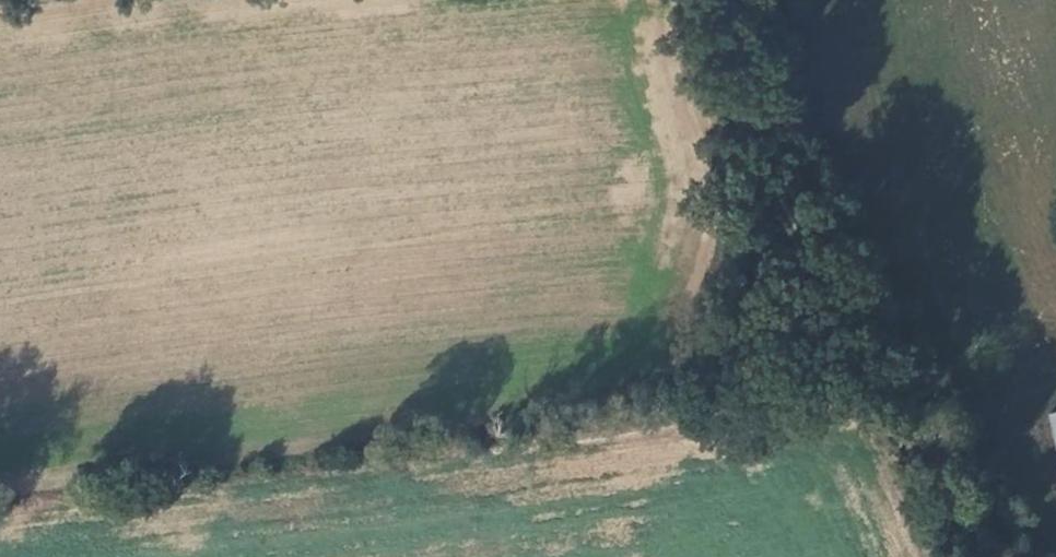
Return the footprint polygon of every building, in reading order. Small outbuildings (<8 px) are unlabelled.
[(1044,413),(1055,466),(1055,411),(1044,413)]
